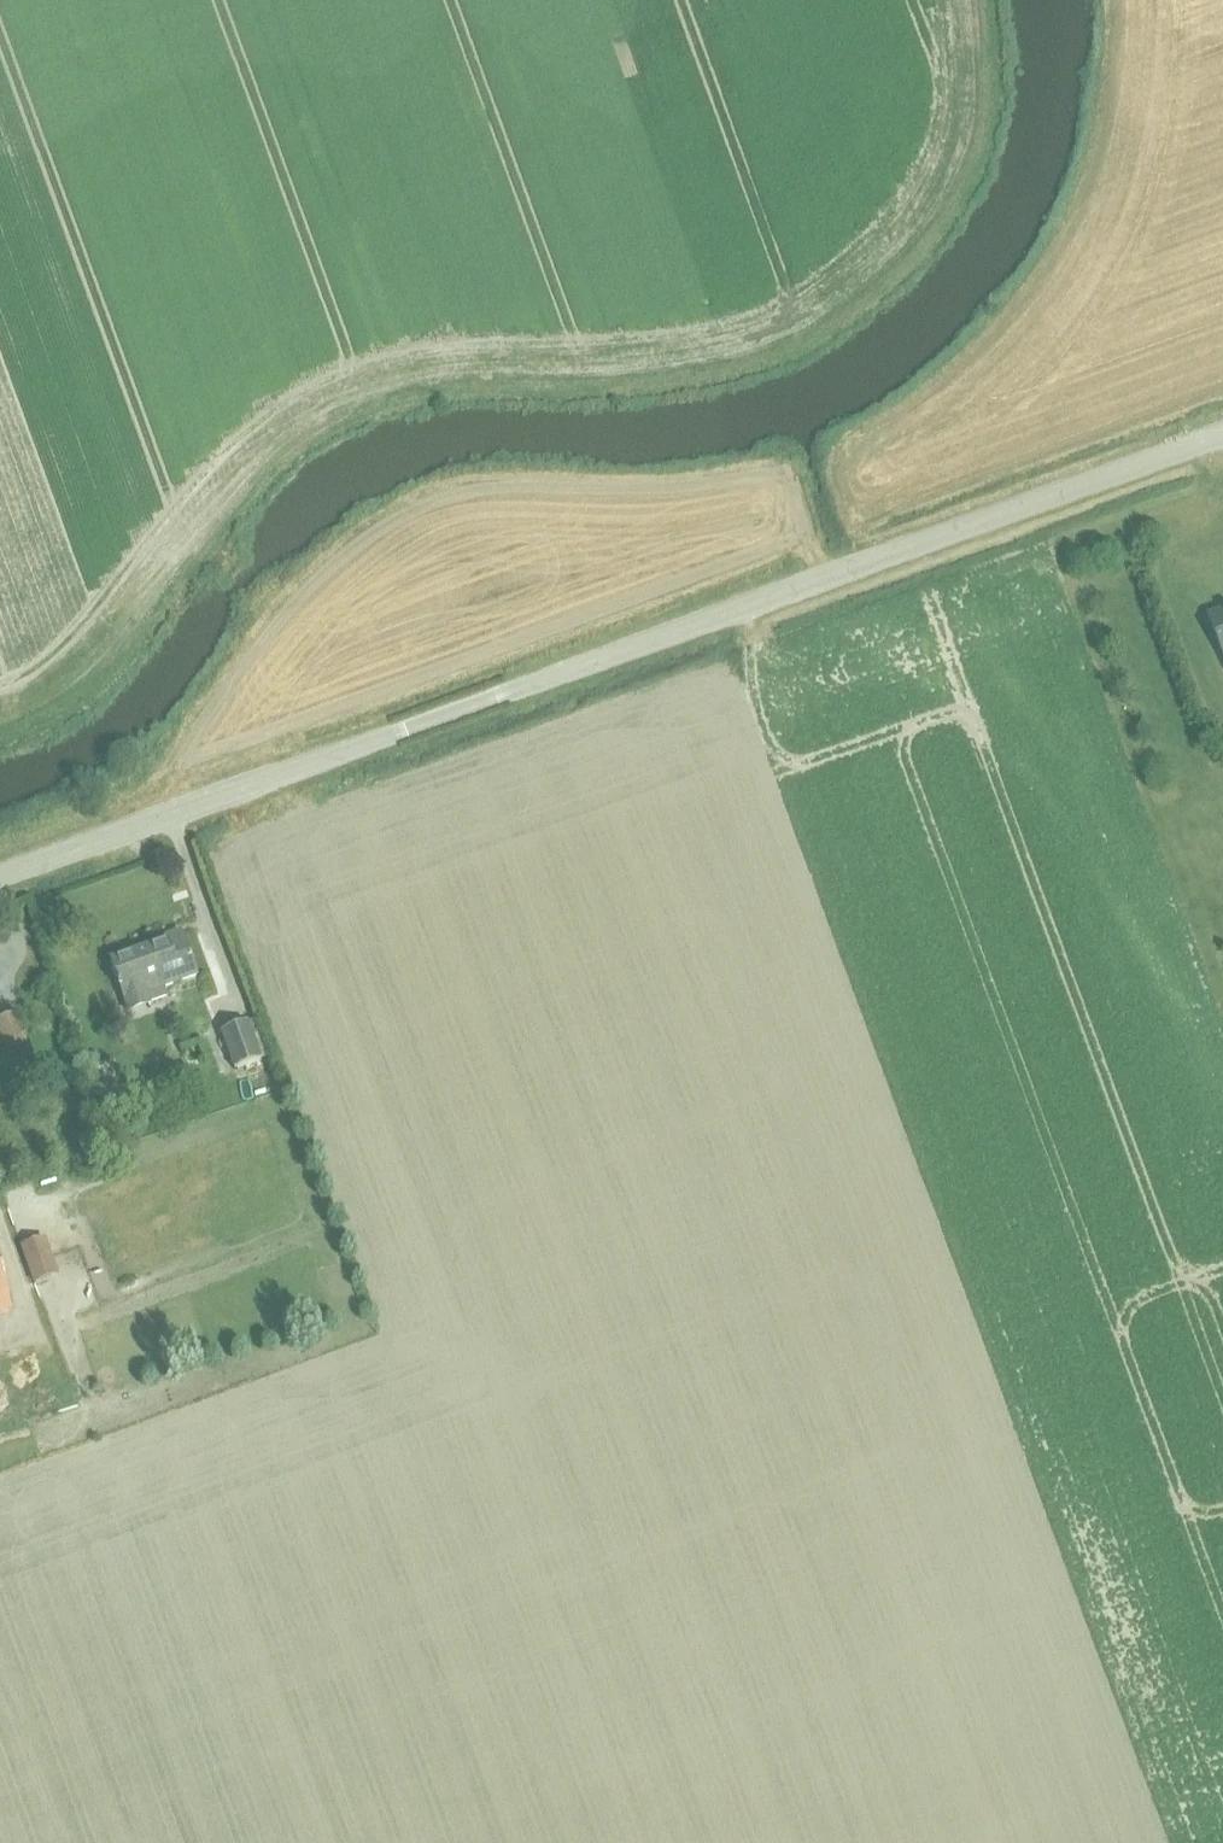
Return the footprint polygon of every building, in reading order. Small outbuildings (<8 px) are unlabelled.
[(1209,618),(1222,654),(1222,613),(1209,618)] [(166,944),(109,965),(122,1002),(127,1015),(151,1006),(150,1004),(167,997),(163,988),(193,977),(178,933),(164,938),(166,944)] [(15,1015),(0,1020),(0,1033),(9,1061),(28,1055),(15,1015)] [(235,1069),(261,1060),(247,1022),(221,1032),(235,1069)] [(45,1239),(20,1248),(33,1285),(58,1276),(45,1239)] [(8,1312),(0,1280),(0,1314),(8,1312)]
